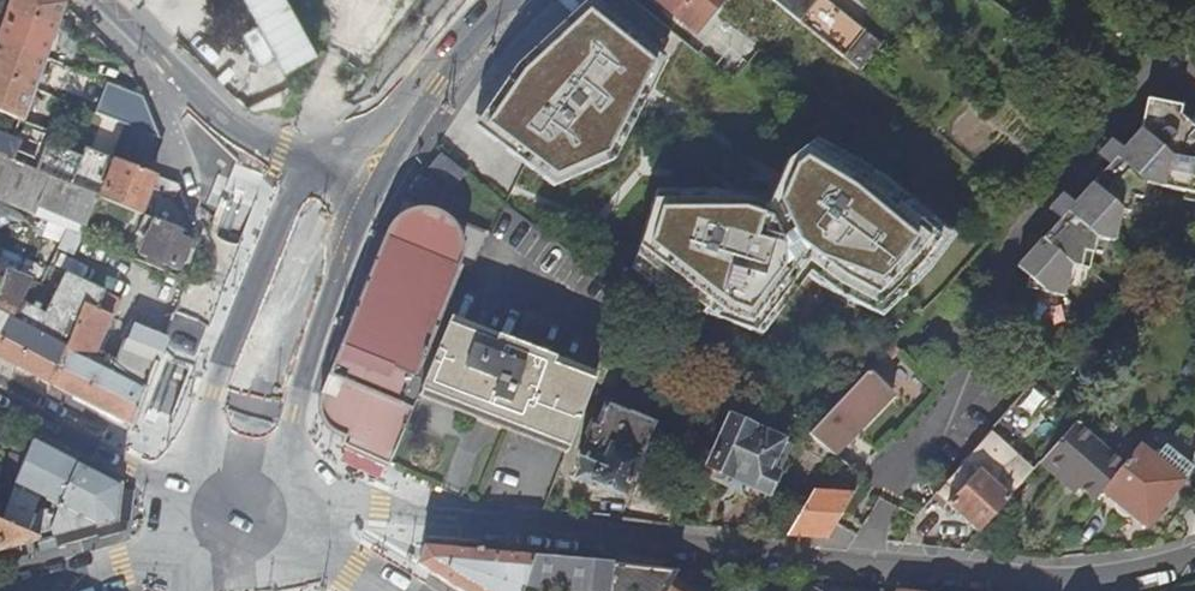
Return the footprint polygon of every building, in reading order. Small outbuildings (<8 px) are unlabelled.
[(8,8),(57,27),(65,4),(61,0),(11,0),(8,8)] [(606,153),(669,28),(634,0),(602,0),(528,69),(488,126),(556,181),(606,153)] [(695,32),(721,0),(655,0),(695,32)] [(842,58),(864,31),(826,0),(772,0),(842,58)] [(0,30),(0,42),(46,60),(57,27),(8,8),(0,30)] [(57,27),(46,60),(72,70),(82,43),(73,40),(71,32),(57,27)] [(34,92),(46,60),(0,42),(0,78),(34,92)] [(34,92),(0,78),(0,115),(23,124),(34,92)] [(128,128),(160,141),(142,97),(107,83),(95,115),(128,128)] [(1108,165),(1073,204),(1058,220),(1016,267),(1027,277),(1025,289),(1065,298),(1071,267),(1080,269),(1084,253),(1092,254),(1095,240),(1113,244),(1120,211),(1129,212),(1132,198),(1141,200),(1145,184),(1185,193),(1194,195),(1194,130),(1189,124),(1180,117),(1181,107),(1146,100),(1140,130),(1122,150),(1108,165)] [(128,128),(116,162),(151,176),(163,146),(160,141),(128,128)] [(1097,156),(1108,165),(1122,150),(1111,140),(1097,156)] [(660,201),(642,265),(682,299),(756,323),(807,264),(825,278),(883,311),(912,280),(939,238),(874,183),(814,149),(791,166),(768,217),(711,194),(660,201)] [(116,162),(86,150),(76,174),(107,186),(102,199),(143,215),(151,218),(155,207),(145,203),(155,177),(151,176),(116,162)] [(449,181),(458,168),(434,150),(424,162),(449,181)] [(84,231),(98,197),(0,157),(0,198),(84,231)] [(996,204),(1010,216),(1020,204),(1006,192),(996,204)] [(1185,193),(1183,201),(1194,204),(1194,195),(1185,193)] [(1058,220),(1073,204),(1062,194),(1047,210),(1058,220)] [(388,224),(319,399),(319,407),(320,415),(323,423),(328,429),(335,434),(342,438),(339,446),(387,466),(405,418),(404,418),(413,397),(416,390),(420,381),(411,377),(419,358),(422,359),(424,352),(422,351),(454,268),(469,274),(485,234),(400,198),(388,224)] [(188,242),(191,234),(151,218),(143,215),(136,234),(148,239),(142,255),(179,270),(181,267),(188,265),(192,252),(188,249),(190,242),(188,242)] [(67,229),(59,250),(66,253),(75,252),(82,235),(67,229)] [(44,288),(4,273),(0,281),(0,357),(53,385),(85,304),(59,294),(50,317),(35,311),(44,288)] [(65,276),(59,294),(85,304),(92,288),(65,276)] [(121,300),(92,288),(85,304),(53,385),(129,425),(165,339),(133,326),(116,362),(113,360),(111,364),(99,358),(121,300)] [(494,336),(447,318),(444,324),(491,343),(494,336)] [(565,449),(591,382),(548,366),(551,358),(494,336),(491,343),(444,324),(420,381),(416,390),(565,449)] [(616,362),(600,356),(593,375),(592,378),(608,384),(616,362)] [(593,375),(551,358),(548,366),(591,382),(592,378),(593,375)] [(807,435),(839,460),(844,455),(838,450),(892,394),(868,371),(807,435)] [(565,449),(416,390),(413,397),(562,456),(565,449)] [(595,475),(592,481),(622,494),(652,424),(605,403),(595,426),(589,424),(578,450),(584,453),(577,468),(595,475)] [(1039,464),(1075,424),(1057,408),(1021,447),(1039,464)] [(710,478),(721,483),(729,477),(742,484),(739,491),(740,492),(741,495),(758,502),(762,493),(766,494),(767,492),(769,492),(777,476),(773,474),(786,445),(727,417),(704,466),(708,468),(710,478)] [(1121,466),(1075,424),(1039,464),(1056,480),(1060,476),(1078,492),(1091,505),(1102,491),(1121,466)] [(113,520),(117,486),(31,441),(24,460),(1,523),(0,522),(0,551),(113,520)] [(1137,446),(1121,466),(1102,491),(1146,527),(1182,482),(1181,480),(1190,468),(1163,446),(1153,459),(1137,446)] [(24,460),(11,456),(8,464),(0,460),(0,522),(1,523),(24,460)] [(945,504),(978,533),(1009,498),(977,470),(969,479),(958,491),(945,504)] [(952,486),(958,491),(969,479),(963,473),(952,486)] [(1074,497),(1078,492),(1060,476),(1056,480),(1074,497)] [(729,477),(721,483),(740,492),(739,491),(742,484),(729,477)] [(851,498),(811,491),(786,534),(826,539),(851,498)] [(529,557),(419,546),(416,564),(460,590),(519,590),(521,583),(529,557)] [(669,579),(673,571),(529,557),(521,583),(599,590),(662,590),(669,579)] [(673,571),(669,579),(686,589),(691,581),(673,571)] [(691,581),(686,589),(669,579),(662,590),(707,590),(691,581)] [(797,583),(784,582),(778,590),(792,590),(797,583)]
